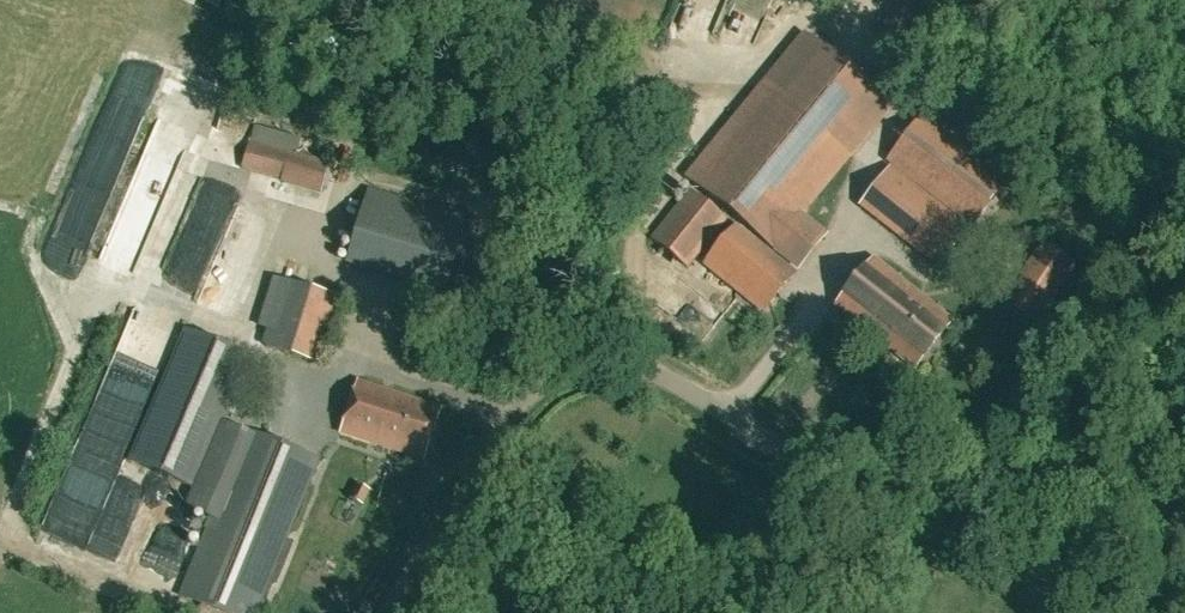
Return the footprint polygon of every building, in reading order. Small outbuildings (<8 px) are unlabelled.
[(768,31),(775,10),(757,4),(750,25),(768,31)] [(798,217),(852,152),(893,104),(805,32),(764,81),(688,176),(777,248),(800,219),(798,217)] [(973,227),(980,216),(1010,177),(998,167),(1001,163),(927,105),(886,160),(973,227)] [(330,161),(220,129),(212,159),(280,179),(280,178),(322,190),(330,161)] [(162,159),(154,179),(171,186),(179,166),(162,159)] [(939,267),(970,227),(891,164),(859,204),(939,267)] [(290,203),(295,190),(272,182),(268,196),(290,203)] [(688,266),(727,218),(691,189),(652,237),(688,266)] [(444,290),(463,225),(367,196),(347,261),(444,290)] [(800,219),(777,248),(796,263),(819,234),(800,219)] [(763,310),(795,271),(738,225),(707,263),(763,310)] [(1049,301),(1074,263),(1044,242),(1027,267),(1031,270),(1026,278),(1024,276),(1008,300),(1035,318),(1047,300),(1049,301)] [(915,366),(952,319),(873,258),(837,305),(915,366)] [(324,364),(344,297),(281,278),(262,341),(266,346),(324,364)] [(224,422),(252,355),(183,327),(127,459),(192,486),(196,488),(224,422)] [(425,458),(441,407),(356,380),(340,431),(425,458)] [(245,432),(224,422),(196,488),(192,486),(184,506),(210,517),(245,432)] [(264,594),(275,599),(289,562),(279,558),(318,458),(245,432),(210,517),(198,548),(179,596),(221,612),(255,612),(264,594)] [(371,491),(357,483),(349,498),(363,505),(371,491)] [(944,560),(949,549),(929,540),(924,551),(944,560)]
